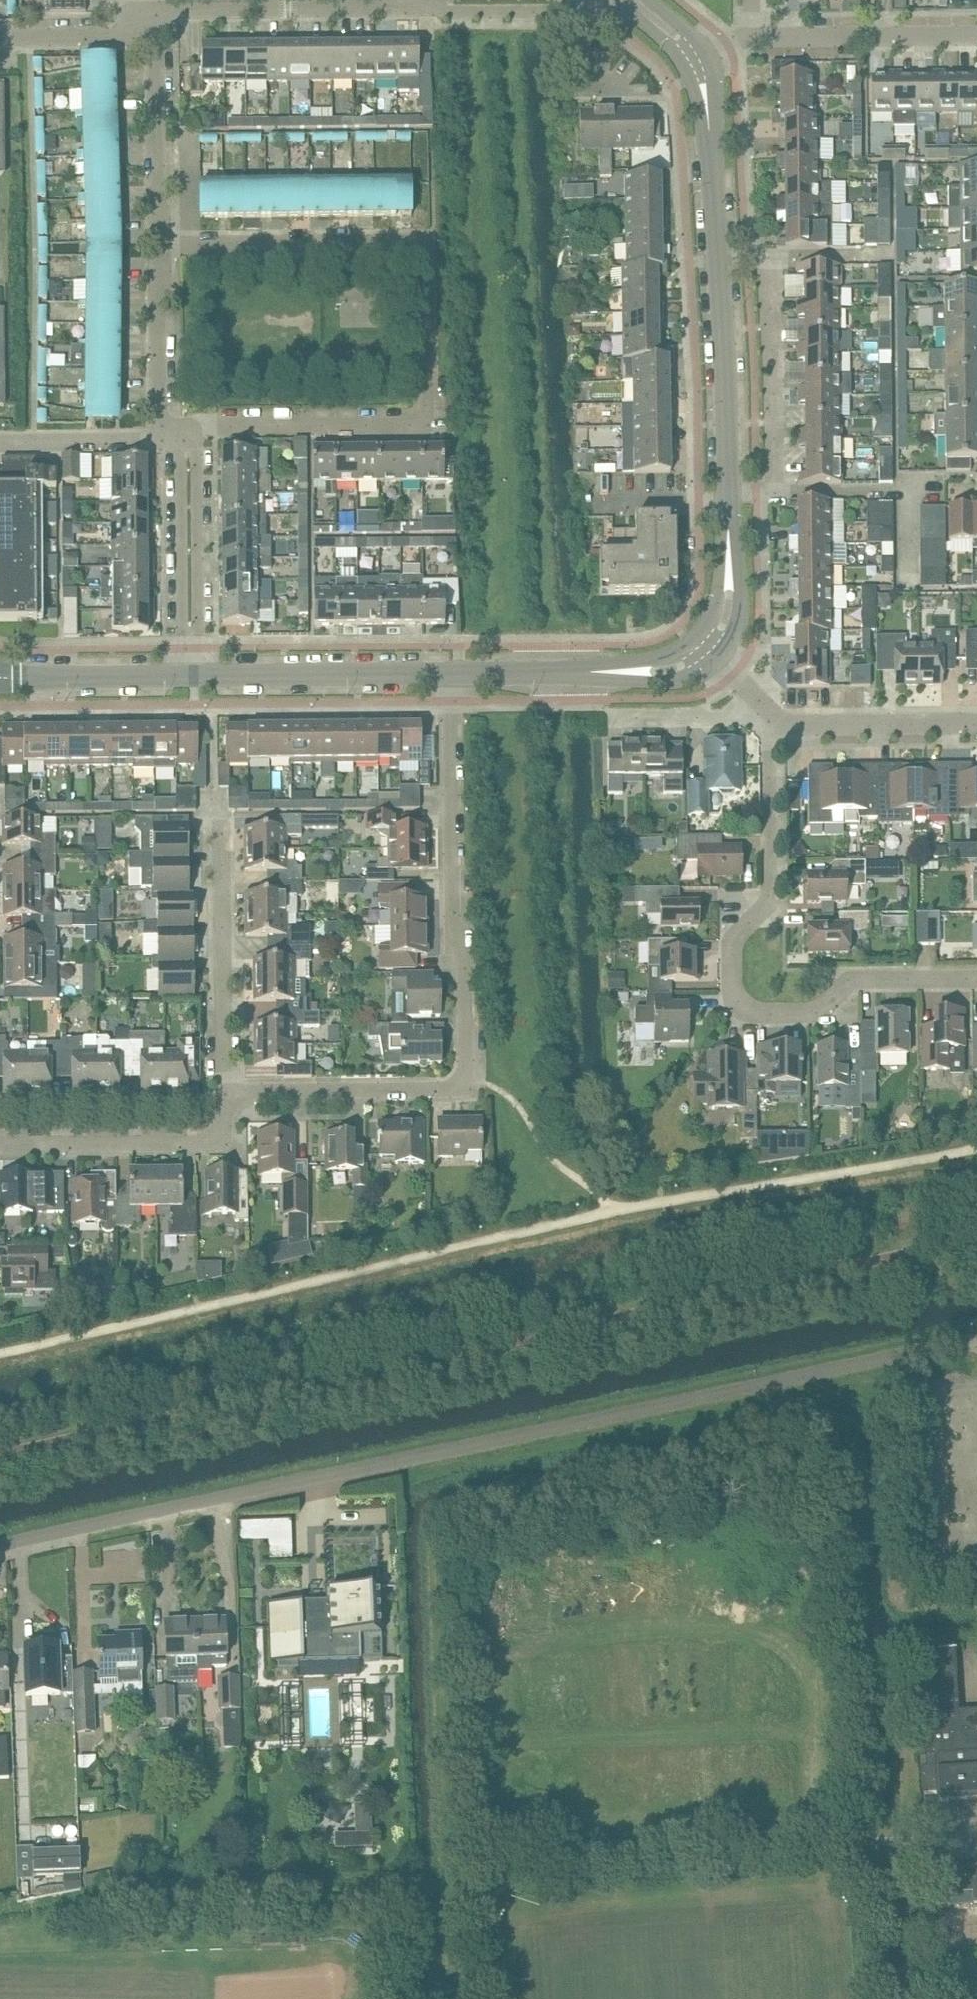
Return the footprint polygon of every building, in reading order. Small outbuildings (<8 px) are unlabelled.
[(15,12),(15,0),(7,0),(7,15),(15,15),(15,12)] [(50,11),(86,11),(86,0),(50,0),(50,11)] [(319,44),(310,44),(310,81),(332,81),(332,39),(319,40),(319,44)] [(353,80),(353,44),(344,44),(344,39),(332,39),(332,81),(353,80)] [(375,80),(375,39),(362,39),(362,44),(353,44),(353,80),(375,80)] [(388,39),(375,39),(375,80),(396,80),(397,80),(396,44),(388,44),(388,39)] [(245,81),(245,40),(232,40),(232,45),(223,45),(224,82),(245,81)] [(258,40),(245,40),(245,81),(267,81),(267,45),(258,45),(258,40)] [(275,45),(267,45),(267,81),(289,81),(288,40),(275,40),(275,45)] [(301,40),(288,40),(289,81),(310,81),(310,44),(301,44),(301,40)] [(397,80),(396,80),(396,90),(418,90),(418,107),(431,107),(431,76),(419,76),(419,43),(396,44),(397,80)] [(224,82),(223,45),(201,45),(202,65),(190,65),(191,93),(203,93),(203,82),(224,82)] [(33,58),(34,71),(41,71),(41,58),(33,58)] [(781,97),(814,96),(814,94),(814,74),(800,74),(799,62),(771,62),(771,83),(781,82),(781,97)] [(116,90),(116,67),(81,68),(81,91),(116,90)] [(928,78),(915,78),(915,113),(936,113),(936,71),(935,71),(935,74),(928,74),(928,78)] [(937,71),(936,71),(936,113),(958,112),(958,77),(944,77),(944,74),(937,74),(937,71)] [(915,113),(915,78),(900,78),(900,74),(893,74),(893,72),(892,72),(892,74),(893,113),(893,128),(915,128),(915,113)] [(893,113),(892,74),(885,74),(885,78),(871,78),(871,113),(893,113)] [(958,77),(958,112),(971,112),(972,120),(974,122),(976,122),(976,74),(972,74),(972,77),(958,77)] [(42,79),(34,79),(34,94),(42,94),(42,79)] [(860,85),(846,85),(847,96),(852,96),(861,96),(860,85)] [(82,107),(75,107),(75,112),(117,111),(116,90),(82,91),(82,107)] [(42,94),(34,94),(35,109),(43,109),(42,94)] [(52,94),(44,95),(45,107),(53,106),(52,94)] [(814,96),(781,97),(781,111),(772,111),(772,118),(818,118),(818,117),(814,117),(814,96)] [(861,96),(852,96),(852,118),(861,118),(861,96)] [(629,149),(628,109),(604,110),(605,177),(610,176),(610,149),(629,149)] [(628,109),(629,149),(653,149),(653,139),(660,139),(660,123),(653,123),(653,109),(628,109)] [(605,177),(604,110),(579,110),(580,151),(597,151),(597,177),(605,177)] [(117,111),(75,112),(75,117),(82,117),(83,134),(118,133),(117,111)] [(397,115),(375,116),(376,125),(397,125),(397,115)] [(416,115),(410,115),(410,125),(416,125),(422,125),(422,115),(416,115)] [(332,116),(311,116),(311,126),(332,126),(332,116)] [(342,116),(332,116),(332,126),(342,126),(342,116)] [(375,116),(354,116),(354,126),(376,125),(375,116)] [(210,120),(210,128),(224,128),(224,117),(214,117),(210,120)] [(246,117),(229,117),(229,128),(246,128),(246,117)] [(254,117),(246,117),(246,128),(254,127),(258,127),(258,117),(254,117)] [(289,126),(289,117),(277,117),(277,127),(289,126)] [(301,117),(289,117),(289,126),(301,126),(301,117)] [(43,118),(35,118),(36,136),(44,135),(43,118)] [(818,118),(772,118),(772,125),(785,125),(785,140),(819,140),(818,118)] [(861,118),(852,118),(852,125),(852,139),(861,139),(861,118)] [(179,119),(180,129),(192,129),(192,119),(179,119)] [(83,150),(76,151),(76,156),(118,154),(118,133),(83,134),(83,150)] [(389,134),(389,142),(407,141),(407,133),(389,134)] [(200,134),(200,142),(217,142),(217,134),(200,134)] [(243,142),(243,134),(226,134),(226,142),(243,142)] [(260,134),(243,134),(243,142),(260,142),(260,134)] [(284,142),(284,134),(267,134),(267,142),(284,142)] [(284,134),(284,142),(302,142),(301,134),(284,134)] [(327,142),(327,134),(310,134),(310,142),(327,142)] [(327,134),(327,142),(345,142),(345,134),(327,134)] [(371,142),(371,134),(354,134),(354,142),(371,142)] [(389,142),(389,134),(371,134),(371,142),(389,142)] [(44,152),(44,135),(36,136),(36,153),(44,152)] [(861,139),(852,139),(853,161),(862,160),(861,139)] [(819,140),(785,140),(785,154),(776,154),(776,162),(819,161),(819,140)] [(937,148),(937,159),(948,158),(948,147),(937,148)] [(968,147),(968,158),(976,158),(976,147),(968,147)] [(893,159),(893,148),(882,149),(882,160),(893,159)] [(893,148),(893,159),(905,159),(905,148),(893,148)] [(937,159),(937,148),(925,148),(925,159),(937,159)] [(118,154),(76,156),(77,161),(84,160),(84,177),(119,176),(118,154)] [(44,161),(36,162),(37,179),(45,178),(44,161)] [(819,183),(819,161),(776,162),(776,169),(785,169),(785,183),(819,183)] [(976,187),(976,164),(960,165),(960,187),(976,187)] [(876,182),(889,182),(889,165),(876,165),(876,182)] [(896,187),(904,187),(904,165),(896,165),(896,187)] [(311,174),(306,175),(306,182),(306,216),(327,216),(327,181),(311,181),(311,174)] [(343,181),(327,181),(327,216),(348,216),(348,174),(343,174),(343,181)] [(353,174),(348,174),(348,216),(369,215),(369,181),(353,181),(353,174)] [(259,182),(242,182),(243,217),(264,217),(264,182),(263,175),(258,175),(259,182)] [(268,175),(263,175),(264,182),(264,217),(285,216),(285,182),(268,182),(268,175)] [(301,182),(285,182),(285,216),(306,216),(306,182),(306,175),(301,175),(301,182)] [(624,198),(661,198),(661,175),(624,175),(624,198)] [(85,194),(78,194),(78,199),(120,198),(119,176),(84,177),(85,194)] [(222,217),(221,176),(218,176),(218,182),(200,182),(201,217),(222,217)] [(243,217),(242,182),(226,182),(226,176),(221,176),(222,217),(243,217)] [(46,195),(45,178),(37,179),(38,196),(46,195)] [(390,181),(369,181),(369,215),(390,215),(390,181)] [(390,181),(390,215),(411,215),(411,195),(411,181),(390,181)] [(889,182),(876,182),(877,205),(890,205),(889,182)] [(831,183),(819,183),(785,183),(786,197),(776,197),(777,205),(831,204),(831,183)] [(904,187),(896,187),(896,209),(905,209),(904,187)] [(960,187),(948,187),(948,209),(976,208),(976,187),(960,187)] [(120,198),(78,199),(78,204),(85,204),(85,220),(120,219),(120,198)] [(661,211),(661,198),(624,198),(625,221),(666,220),(666,211),(661,211)] [(831,226),(831,204),(777,205),(777,212),(786,212),(786,226),(819,226),(831,226)] [(46,205),(38,205),(38,220),(46,220),(46,205)] [(877,205),(877,219),(877,245),(890,245),(890,205),(877,205)] [(948,209),(949,230),(961,230),(976,230),(976,208),(948,209)] [(905,231),(905,209),(896,209),(896,231),(905,231)] [(85,220),(86,243),(121,241),(120,219),(85,220)] [(877,245),(877,219),(864,220),(864,246),(877,245)] [(47,234),(46,220),(38,220),(39,235),(47,234)] [(666,220),(625,221),(625,244),(662,243),(662,230),(667,230),(666,220)] [(832,248),(832,226),(819,226),(786,226),(786,241),(777,241),(777,249),(832,248)] [(961,230),(961,252),(976,252),(976,230),(961,230)] [(905,252),(905,231),(896,231),(897,252),(905,252)] [(39,251),(47,251),(47,238),(39,238),(39,251)] [(662,257),(662,243),(625,244),(626,266),(667,266),(667,257),(662,257)] [(47,263),(47,251),(39,251),(39,263),(47,263)] [(906,264),(905,252),(897,252),(897,264),(906,264)] [(961,252),(961,274),(976,273),(976,252),(961,252)] [(121,259),(86,259),(86,281),(121,281),(121,259)] [(890,265),(877,265),(877,288),(877,291),(891,291),(890,265)] [(667,266),(626,266),(621,267),(621,290),(658,289),(658,276),(667,276),(667,266)] [(804,288),(839,288),(839,266),(817,266),(797,266),(797,274),(804,274),(804,288)] [(39,267),(39,282),(47,282),(47,267),(39,267)] [(49,281),(49,294),(58,294),(63,289),(63,281),(49,281)] [(79,297),(79,302),(121,303),(121,281),(86,281),(86,297),(79,297)] [(47,297),(47,282),(39,282),(39,297),(47,297)] [(976,307),(976,284),(944,285),(944,308),(976,307)] [(839,288),(804,288),(804,302),(797,302),(798,310),(839,310),(839,288)] [(658,303),(658,289),(621,290),(622,313),(663,312),(663,303),(658,303)] [(891,291),(877,291),(878,300),(891,299),(891,291)] [(906,296),(898,296),(898,308),(906,308),(906,296)] [(79,302),(79,307),(86,307),(86,324),(120,324),(121,303),(79,302)] [(38,323),(46,324),(47,306),(39,306),(38,323)] [(932,308),(932,329),(944,329),(976,329),(976,307),(944,308),(932,308)] [(906,308),(898,308),(898,320),(906,320),(906,308)] [(840,331),(839,310),(798,310),(798,317),(805,317),(805,332),(840,331)] [(663,312),(622,313),(622,336),(659,335),(658,321),(663,321),(663,312)] [(38,341),(46,341),(46,324),(38,323),(38,341)] [(891,323),(878,323),(878,331),(891,331),(891,323)] [(78,340),(78,345),(120,346),(120,324),(86,324),(85,340),(78,340)] [(572,326),(570,326),(570,336),(572,336),(580,336),(580,330),(576,326),(572,326)] [(944,329),(945,351),(976,350),(976,329),(944,329)] [(840,331),(805,332),(805,345),(798,345),(798,353),(840,353),(840,331)] [(891,331),(878,331),(878,339),(891,339),(891,331)] [(659,348),(659,335),(622,336),(622,358),(633,358),(673,358),(673,348),(659,348)] [(906,340),(898,340),(898,351),(906,351),(906,340)] [(71,345),(71,367),(85,367),(120,367),(120,346),(78,345),(71,345)] [(38,350),(38,367),(46,367),(64,367),(64,356),(46,356),(46,350),(38,350)] [(945,351),(945,371),(945,372),(976,372),(976,350),(945,351)] [(906,351),(898,351),(898,363),(906,363),(906,351)] [(945,351),(929,351),(929,371),(945,371),(945,351)] [(840,374),(840,353),(798,353),(798,360),(805,360),(805,375),(840,374)] [(673,358),(633,358),(633,381),(669,381),(669,367),(674,367),(673,358)] [(582,360),(572,360),(572,367),(575,370),(582,370),(582,360)] [(892,366),(878,366),(878,374),(892,374),(892,366)] [(46,384),(46,367),(38,367),(38,384),(46,384)] [(79,384),(79,389),(85,389),(120,389),(120,367),(85,367),(85,384),(79,384)] [(945,372),(945,394),(976,394),(976,372),(945,372)] [(805,388),(798,388),(798,396),(840,396),(850,396),(850,374),(840,374),(805,375),(805,388)] [(892,374),(878,374),(879,382),(892,382),(892,374)] [(669,381),(633,381),(633,404),(674,403),(674,394),(669,394),(669,381)] [(906,382),(898,382),(898,394),(906,394),(906,382)] [(46,388),(38,388),(38,401),(46,401),(46,388)] [(120,411),(120,389),(85,389),(85,411),(120,411)] [(906,394),(898,394),(898,406),(907,406),(906,394)] [(945,394),(945,416),(976,415),(976,394),(945,394)] [(840,396),(798,396),(798,404),(805,404),(806,418),(840,418),(840,396)] [(633,404),(621,404),(622,427),(634,427),(670,426),(669,412),(674,412),(674,403),(633,404)] [(892,409),(879,409),(879,417),(892,417),(892,409)] [(934,437),(946,437),(976,437),(976,415),(945,416),(934,416),(934,437)] [(907,416),(898,416),(899,437),(907,437),(907,416)] [(892,417),(879,417),(879,427),(892,427),(892,417)] [(840,418),(806,418),(806,432),(799,432),(799,439),(841,439),(840,418)] [(670,439),(670,426),(634,427),(634,450),(675,449),(675,439),(670,439)] [(907,437),(899,437),(899,450),(907,450),(907,437)] [(946,437),(946,471),(970,471),(970,459),(976,459),(976,437),(946,437)] [(307,472),(307,458),(307,438),(294,438),(294,458),(297,458),(297,472),(307,472)] [(841,461),(841,439),(799,439),(799,447),(806,447),(806,461),(841,461)] [(444,447),(422,448),(422,481),(424,481),(444,481),(454,481),(453,461),(444,461),(444,447)] [(313,482),(325,482),(325,495),(336,495),(336,482),(335,448),(313,448),(313,482)] [(357,448),(335,448),(336,482),(357,482),(357,448)] [(379,482),(378,448),(357,448),(357,482),(379,482)] [(400,481),(400,448),(378,448),(379,482),(400,481)] [(422,481),(422,448),(400,448),(400,481),(422,481)] [(634,450),(622,450),(623,473),(670,472),(670,458),(675,458),(675,449),(634,450)] [(222,472),(267,472),(267,454),(264,451),(255,451),(255,450),(222,450),(222,472)] [(80,480),(79,454),(62,454),(62,481),(80,480)] [(111,478),(111,480),(152,480),(152,470),(147,470),(146,458),(126,458),(126,454),(116,454),(116,458),(111,458),(111,478)] [(0,469),(0,621),(37,620),(36,489),(56,489),(56,473),(48,473),(48,466),(43,461),(36,461),(36,457),(2,457),(2,469),(0,469)] [(892,457),(879,457),(879,462),(879,482),(892,482),(892,462),(892,457)] [(841,461),(806,461),(806,475),(799,475),(799,483),(841,483),(841,461)] [(270,472),(267,472),(222,472),(222,494),(265,493),(270,493),(270,472)] [(307,493),(307,472),(297,472),(297,493),(307,493)] [(111,481),(99,481),(100,501),(112,501),(112,502),(147,502),(147,490),(152,490),(152,480),(111,480),(111,481)] [(62,502),(73,502),(73,488),(62,488),(62,502)] [(265,515),(265,493),(222,494),(222,515),(265,515)] [(798,523),(831,523),(831,500),(789,501),(789,509),(798,509),(798,523)] [(963,506),(949,506),(949,527),(950,541),(972,541),(971,500),(963,500),(963,506)] [(73,516),(73,502),(62,502),(62,516),(73,516)] [(147,513),(147,502),(112,502),(112,524),(153,523),(152,513),(147,513)] [(880,528),(880,502),(867,502),(867,528),(880,528)] [(893,502),(880,502),(880,528),(881,528),(881,543),(893,543),(893,502)] [(307,503),(297,503),(297,515),(307,515),(307,503)] [(920,523),(945,523),(945,506),(919,507),(920,523)] [(265,515),(222,515),(223,537),(265,536),(265,515)] [(307,537),(307,515),(297,515),(297,537),(307,537)] [(670,529),(670,516),(635,517),(635,530),(612,530),(613,553),(600,553),(600,589),(613,588),(613,593),(608,593),(608,594),(670,593),(670,585),(677,585),(677,559),(676,559),(676,560),(670,561),(669,549),(675,548),(675,550),(677,550),(676,524),(675,524),(675,529),(670,529)] [(153,523),(112,524),(112,545),(147,545),(147,533),(153,533),(153,523)] [(831,523),(798,523),(798,537),(789,537),(789,545),(832,544),(831,523)] [(945,523),(920,523),(920,539),(945,539),(945,523)] [(63,539),(73,539),(73,524),(62,524),(63,539)] [(336,534),(336,524),(310,524),(310,534),(336,534)] [(357,524),(336,524),(336,534),(357,533),(357,524)] [(379,524),(357,524),(357,533),(379,533),(379,524)] [(400,524),(379,524),(379,533),(400,533),(400,524)] [(422,524),(400,524),(400,533),(422,533),(422,524)] [(435,524),(422,524),(422,533),(435,533),(435,524)] [(265,536),(223,537),(223,559),(270,558),(269,536),(265,536)] [(307,558),(307,537),(297,537),(297,558),(307,558)] [(456,538),(422,539),(422,547),(456,547),(456,538)] [(336,548),(336,539),(310,539),(311,549),(336,548)] [(357,539),(336,539),(336,548),(357,548),(357,539)] [(379,539),(367,539),(367,548),(379,548),(379,539)] [(391,539),(379,539),(379,548),(391,548),(391,539)] [(422,539),(410,539),(410,547),(422,547),(422,539)] [(945,539),(920,539),(920,555),(945,555),(945,539)] [(832,544),(789,545),(789,552),(798,552),(798,566),(832,566),(832,544)] [(147,556),(147,545),(112,545),(112,567),(153,566),(153,556),(147,556)] [(76,553),(62,553),(63,567),(75,567),(77,567),(76,553)] [(945,571),(945,555),(920,555),(920,571),(945,571)] [(893,557),(881,557),(881,565),(893,565),(893,557)] [(270,558),(223,559),(223,580),(256,580),(256,569),(270,569),(270,558)] [(307,571),(307,558),(297,558),(297,571),(307,571)] [(893,565),(881,565),(881,573),(893,573),(893,565)] [(153,566),(112,567),(112,577),(101,577),(101,588),(147,588),(147,577),(153,576),(153,566)] [(832,566),(798,566),(798,580),(789,580),(789,588),(832,588),(832,566)] [(945,571),(920,571),(920,587),(946,587),(945,571)] [(401,624),(400,576),(379,577),(379,579),(380,624),(401,624)] [(401,624),(423,623),(422,576),(400,576),(401,624)] [(71,577),(63,577),(63,589),(75,589),(75,581),(71,577)] [(336,578),(314,579),(314,624),(336,624),(336,579),(336,578)] [(960,578),(960,587),(972,587),(972,586),(972,578),(960,578)] [(336,624),(357,624),(357,579),(336,579),(336,624)] [(379,579),(357,579),(357,624),(380,624),(379,579)] [(257,601),(256,580),(223,580),(223,602),(257,601)] [(444,581),(422,581),(423,623),(445,623),(445,604),(459,604),(458,580),(444,581)] [(147,599),(147,588),(101,588),(101,600),(112,600),(112,610),(153,610),(153,599),(147,599)] [(308,588),(299,588),(299,601),(308,601),(308,588)] [(832,588),(789,588),(789,595),(799,595),(799,610),(832,609),(844,609),(844,588),(832,588)] [(862,609),(875,608),(875,588),(861,588),(862,609)] [(890,594),(877,594),(877,606),(890,605),(890,594)] [(63,610),(77,610),(77,599),(63,599),(63,610)] [(271,601),(257,601),(223,602),(223,624),(257,624),(257,611),(271,611),(271,601)] [(308,614),(308,601),(299,601),(299,614),(308,614)] [(876,630),(875,608),(862,609),(862,630),(870,630),(876,630)] [(832,609),(799,610),(799,624),(786,624),(786,631),(828,631),(828,632),(832,632),(832,631),(832,609)] [(77,610),(63,610),(63,637),(78,636),(77,610)] [(113,620),(106,620),(106,636),(118,636),(118,632),(148,632),(148,620),(153,620),(153,610),(112,610),(113,620)] [(870,630),(862,630),(862,652),(870,652),(870,630)] [(828,631),(786,631),(786,638),(795,638),(795,652),(829,652),(828,632),(828,631)] [(918,646),(918,685),(942,685),(941,663),(955,663),(955,643),(955,631),(931,632),(931,646),(918,646)] [(965,631),(966,643),(966,663),(976,663),(976,631),(965,631)] [(905,636),(876,636),(876,664),(896,663),(896,686),(918,685),(918,646),(905,646),(905,636)] [(829,652),(795,652),(795,667),(786,667),(786,687),(829,686),(829,666),(829,652)] [(870,667),(851,667),(851,686),(871,686),(870,667)] [(399,721),(377,722),(378,763),(379,763),(379,759),(389,759),(390,769),(399,768),(399,762),(399,721)] [(420,785),(420,786),(430,786),(430,761),(422,762),(421,721),(399,721),(399,762),(418,762),(418,785),(420,785)] [(291,722),(269,723),(270,760),(290,760),(290,764),(291,764),(291,722)] [(313,763),(312,726),(292,726),(292,722),(291,722),(291,764),(313,763)] [(378,763),(377,722),(376,722),(376,725),(356,725),(356,763),(378,763)] [(198,723),(175,724),(176,765),(195,765),(195,788),(196,788),(206,788),(206,764),(206,747),(198,747),(198,723)] [(248,764),(248,723),(226,723),(226,764),(218,764),(218,788),(229,787),(230,787),(229,764),(248,764)] [(270,760),(269,723),(248,723),(248,764),(249,764),(249,760),(270,760)] [(133,765),(132,724),(131,724),(131,728),(110,728),(111,765),(133,765)] [(154,724),(132,724),(133,765),(133,770),(154,769),(154,761),(154,724)] [(175,724),(154,724),(154,761),(154,769),(176,769),(176,765),(175,724)] [(5,786),(5,766),(22,766),(24,766),(25,766),(24,725),(2,725),(2,756),(0,756),(0,786),(5,786)] [(46,725),(24,725),(25,766),(26,766),(26,762),(45,762),(45,766),(46,766),(46,725)] [(68,766),(67,728),(47,728),(47,725),(46,725),(46,766),(68,766)] [(356,763),(356,725),(334,726),(335,763),(356,763)] [(334,726),(312,726),(313,763),(323,763),(323,777),(335,777),(335,763),(334,726)] [(89,728),(67,728),(68,766),(89,766),(89,728)] [(111,765),(110,728),(89,728),(89,766),(111,765)] [(643,776),(643,740),(621,740),(621,761),(609,761),(609,749),(608,749),(608,794),(622,794),(622,776),(643,776)] [(665,740),(643,740),(643,776),(663,775),(664,794),(682,793),(682,769),(682,749),(681,749),(681,760),(665,761),(665,740)] [(705,785),(689,785),(690,815),(707,814),(707,791),(717,791),(721,795),(729,795),(733,791),(740,791),(740,742),(705,742),(705,785)] [(914,765),(913,765),(913,774),(913,811),(926,811),(928,818),(948,817),(948,764),(925,764),(925,765),(914,765)] [(948,764),(948,817),(968,817),(971,810),(976,810),(976,774),(972,774),(971,764),(948,764)] [(844,825),(844,775),(833,775),(832,765),(808,766),(809,825),(829,824),(844,825)] [(853,775),(844,775),(844,824),(859,824),(859,818),(879,818),(878,765),(855,765),(854,775),(853,775)] [(913,774),(913,765),(902,765),(878,765),(879,818),(879,824),(914,824),(913,811),(913,774)] [(420,785),(418,785),(399,786),(400,797),(420,797),(420,786),(420,785)] [(248,787),(230,787),(229,787),(229,799),(249,799),(248,787)] [(196,788),(195,788),(176,788),(176,800),(196,799),(196,788)] [(5,801),(25,801),(25,789),(5,789),(5,801)] [(420,808),(420,797),(400,797),(400,808),(420,808)] [(196,811),(196,799),(176,800),(176,811),(196,811)] [(249,810),(249,799),(229,799),(229,810),(249,810)] [(25,812),(25,801),(5,801),(5,813),(25,812)] [(357,809),(356,801),(344,802),(344,809),(357,809)] [(369,801),(356,801),(357,809),(369,809),(369,801)] [(270,810),(270,802),(258,802),(258,810),(270,810)] [(270,802),(270,810),(283,810),(283,802),(270,802)] [(313,810),(314,802),(301,802),(301,810),(313,810)] [(314,802),(313,810),(326,810),(326,802),(314,802)] [(142,804),(133,804),(133,812),(142,812),(155,811),(155,803),(142,804)] [(46,804),(34,804),(34,812),(47,812),(46,804)] [(68,812),(68,804),(55,804),(55,812),(68,812)] [(81,804),(68,804),(68,812),(81,812),(81,804)] [(111,812),(111,804),(99,804),(99,812),(111,812)] [(111,804),(111,812),(124,812),(124,804),(111,804)] [(267,827),(245,828),(245,849),(286,849),(286,836),(301,836),(301,828),(337,828),(337,815),(266,816),(267,827)] [(388,848),(427,848),(426,827),(397,827),(397,815),(377,815),(366,816),(366,831),(388,831),(388,848)] [(169,817),(135,817),(135,829),(141,835),(141,852),(147,852),(147,853),(164,853),(189,853),(189,829),(164,829),(163,818),(189,818),(189,817),(169,817)] [(3,819),(3,844),(29,844),(30,855),(56,855),(55,834),(42,834),(42,818),(3,819)] [(112,820),(98,820),(98,834),(112,834),(112,820)] [(680,822),(676,826),(676,835),(677,835),(687,835),(687,822),(680,822)] [(641,826),(629,827),(629,837),(641,836),(641,826)] [(687,835),(677,835),(677,861),(698,861),(698,875),(741,875),(740,847),(709,847),(709,835),(687,835)] [(92,837),(81,837),(81,851),(92,851),(92,837)] [(635,852),(646,851),(645,838),(634,839),(635,852)] [(338,839),(329,839),(329,848),(338,848),(338,839)] [(957,844),(949,844),(949,860),(957,860),(957,844)] [(877,846),(865,846),(865,858),(877,858),(877,846)] [(379,866),(366,866),(366,881),(374,881),(394,881),(394,869),(427,868),(427,848),(388,848),(389,857),(379,857),(379,866)] [(286,849),(245,849),(245,870),(276,870),(276,882),(302,882),(302,867),(297,867),(297,865),(294,862),(286,862),(286,849)] [(946,849),(934,849),(934,858),(946,858),(946,849)] [(141,852),(129,852),(129,869),(141,869),(141,885),(141,888),(152,888),(168,888),(189,887),(189,864),(164,864),(164,853),(147,853),(147,852),(141,852)] [(56,855),(30,855),(30,866),(3,867),(3,891),(42,891),(42,876),(56,876),(56,855)] [(83,862),(88,866),(95,866),(95,855),(83,855),(83,862)] [(109,855),(99,855),(99,865),(105,865),(109,861),(109,855)] [(865,861),(853,861),(835,861),(835,874),(807,874),(808,902),(828,902),(845,902),(845,886),(865,886),(865,879),(865,861)] [(877,861),(865,861),(865,879),(877,879),(877,861)] [(937,863),(923,863),(924,871),(938,871),(937,863)] [(276,893),(245,893),(245,915),(287,914),(297,914),(297,896),(302,896),(302,882),(276,882),(276,893)] [(395,885),(379,885),(379,905),(379,908),(391,911),(391,927),(427,927),(427,898),(415,898),(415,885),(395,885)] [(168,888),(152,888),(152,901),(158,901),(158,922),(144,922),(168,922),(194,922),(193,899),(168,899),(168,888)] [(661,928),(678,928),(698,927),(698,902),(668,902),(668,890),(668,888),(634,888),(635,904),(645,904),(646,915),(661,915),(661,928)] [(42,891),(3,891),(4,916),(30,916),(30,927),(56,927),(70,927),(70,915),(56,915),(56,912),(56,903),(56,891),(42,891)] [(115,905),(101,905),(101,921),(115,921),(115,905)] [(84,927),(96,927),(96,911),(85,911),(85,915),(71,915),(71,927),(84,927)] [(869,912),(853,913),(839,913),(839,925),(808,925),(809,953),(849,953),(848,938),(853,938),(853,931),(870,931),(869,912)] [(929,913),(913,913),(914,925),(914,945),(930,944),(936,944),(936,913),(929,913)] [(287,914),(245,915),(246,935),(276,935),(276,947),(284,947),(310,946),(310,926),(287,926),(287,914)] [(908,916),(898,916),(898,922),(902,926),(908,926),(908,916)] [(169,934),(168,922),(144,922),(144,936),(158,935),(159,957),(153,957),(169,957),(194,957),(194,933),(169,934)] [(30,938),(4,939),(4,963),(43,963),(57,963),(59,963),(59,948),(56,948),(56,927),(30,927),(30,938)] [(96,927),(84,927),(84,939),(96,939),(96,927)] [(391,942),(379,946),(380,949),(380,969),(396,968),(416,968),(416,954),(428,954),(427,927),(391,927),(391,942)] [(339,938),(325,938),(326,946),(332,946),(340,946),(339,938)] [(666,940),(648,940),(648,959),(648,967),(660,967),(660,981),(679,981),(699,981),(698,962),(694,962),(694,953),(698,953),(698,952),(686,952),(686,939),(666,940)] [(310,946),(284,947),(284,958),(254,958),(254,980),(305,979),(309,979),(308,961),(311,961),(310,946)] [(169,969),(169,957),(153,957),(153,970),(158,970),(158,992),(174,992),(194,992),(194,968),(169,969)] [(347,962),(340,962),(340,973),(351,973),(351,966),(347,962)] [(43,963),(4,963),(4,988),(31,987),(31,999),(51,999),(57,999),(57,978),(57,963),(43,963)] [(413,972),(392,973),(392,991),(408,990),(409,1017),(420,1016),(440,1016),(440,986),(425,986),(424,973),(433,973),(433,972),(413,972)] [(608,973),(609,988),(625,988),(625,973),(608,973)] [(305,979),(254,980),(254,1001),(285,1000),(285,1012),(311,1012),(311,997),(306,997),(305,979)] [(85,990),(85,998),(97,998),(97,986),(89,986),(85,990)] [(652,992),(646,992),(647,1008),(635,1008),(635,1026),(654,1025),(654,1042),(669,1041),(689,1041),(689,1007),(672,1007),(672,992),(652,992)] [(319,1011),(311,1012),(285,1012),(285,1023),(254,1023),(255,1045),(296,1044),(296,1027),(320,1026),(319,1011)] [(876,1032),(860,1032),(861,1070),(860,1070),(860,1095),(875,1095),(874,1073),(877,1073),(877,1054),(908,1054),(908,1031),(908,1011),(876,1012),(876,1032)] [(921,1059),(921,1069),(949,1069),(949,1060),(964,1060),(964,1047),(964,1031),(964,1011),(935,1011),(935,1039),(921,1039),(921,1059)] [(441,1036),(423,1036),(423,1024),(389,1024),(369,1025),(369,1038),(378,1037),(384,1064),(441,1064),(441,1036)] [(164,1032),(130,1032),(130,1042),(130,1070),(141,1069),(142,1091),(164,1091),(164,1052),(164,1032)] [(83,1038),(61,1039),(61,1043),(62,1070),(73,1070),(73,1092),(96,1092),(96,1052),(96,1037),(96,1036),(85,1036),(83,1038)] [(5,1071),(5,1093),(28,1092),(27,1053),(8,1053),(8,1043),(7,1043),(7,1037),(0,1037),(0,1071),(5,1071)] [(106,1037),(96,1037),(96,1052),(96,1092),(119,1092),(119,1070),(130,1070),(130,1042),(115,1042),(108,1042),(108,1039),(106,1037)] [(183,1052),(164,1052),(164,1091),(187,1091),(187,1082),(187,1069),(199,1069),(199,1041),(183,1041),(183,1052)] [(46,1043),(27,1043),(27,1053),(28,1092),(51,1092),(50,1070),(62,1070),(61,1043),(46,1043)] [(296,1062),(296,1044),(255,1045),(255,1066),(284,1065),(284,1077),(312,1077),(312,1062),(296,1062)] [(756,1070),(756,1093),(775,1093),(775,1084),(800,1084),(800,1065),(803,1065),(803,1061),(800,1061),(800,1046),(769,1047),(769,1054),(756,1054),(756,1070)] [(846,1046),(818,1046),(818,1066),(818,1087),(847,1086),(847,1109),(853,1108),(860,1108),(860,1101),(860,1095),(860,1070),(853,1070),(846,1070),(846,1046)] [(756,1093),(756,1070),(744,1070),(744,1055),(708,1055),(709,1075),(694,1075),(694,1095),(694,1104),(708,1104),(709,1109),(710,1109),(710,1104),(740,1103),(741,1139),(757,1139),(756,1093)] [(438,1157),(453,1157),(453,1152),(481,1151),(482,1139),(481,1119),(463,1119),(463,1122),(452,1122),(452,1119),(438,1119),(438,1139),(438,1157)] [(423,1163),(423,1140),(423,1120),(397,1120),(396,1121),(396,1123),(379,1123),(379,1141),(380,1141),(380,1156),(396,1156),(396,1163),(423,1163)] [(366,1187),(366,1174),(366,1154),(354,1154),(354,1132),(325,1133),(325,1171),(353,1171),(353,1188),(366,1187)] [(807,1132),(758,1133),(758,1165),(789,1159),(800,1158),(807,1157),(807,1132)] [(262,1151),(259,1151),(259,1171),(260,1175),(283,1175),(283,1186),(282,1186),(282,1215),(288,1215),(288,1240),(288,1245),(308,1241),(308,1215),(308,1205),(308,1185),(293,1185),(293,1133),(262,1133),(262,1151)] [(670,1163),(654,1166),(657,1179),(672,1177),(670,1163)] [(130,1198),(116,1199),(116,1202),(116,1227),(141,1227),(141,1207),(156,1207),(156,1171),(130,1172),(130,1198)] [(156,1171),(156,1207),(172,1207),(172,1224),(169,1224),(169,1235),(188,1235),(188,1233),(196,1233),(196,1198),(182,1198),(182,1171),(156,1171)] [(248,1220),(248,1192),(248,1172),(247,1172),(247,1176),(236,1176),(236,1171),(208,1171),(208,1201),(200,1201),(200,1214),(235,1213),(235,1221),(248,1220)] [(64,1213),(64,1192),(64,1172),(47,1172),(47,1174),(0,1174),(0,1175),(1,1211),(21,1211),(47,1211),(47,1213),(64,1213)] [(91,1182),(76,1182),(76,1202),(76,1223),(100,1223),(101,1227),(103,1230),(106,1232),(110,1232),(114,1230),(116,1227),(116,1202),(116,1199),(116,1172),(98,1172),(98,1176),(91,1176),(91,1182)] [(70,1232),(67,1236),(67,1241),(70,1246),(75,1246),(77,1241),(77,1236),(75,1232),(70,1232)] [(13,1261),(1,1261),(1,1289),(4,1289),(4,1295),(23,1295),(23,1288),(22,1284),(35,1284),(35,1290),(53,1290),(53,1284),(53,1270),(48,1270),(48,1246),(13,1247),(13,1261)] [(64,1247),(52,1247),(52,1256),(65,1256),(64,1247)] [(195,1278),(216,1278),(216,1263),(195,1263),(195,1278)] [(251,1521),(238,1521),(239,1542),(252,1541),(251,1521)] [(267,1602),(269,1653),(304,1652),(303,1644),(332,1643),(332,1660),(383,1658),(380,1586),(376,1586),(373,1536),(323,1538),(325,1588),(326,1605),(303,1605),(302,1601),(267,1602)] [(195,1620),(165,1621),(167,1672),(167,1680),(198,1679),(198,1670),(208,1670),(210,1666),(227,1665),(225,1619),(195,1620)] [(116,1640),(99,1641),(100,1656),(101,1670),(101,1683),(117,1683),(124,1682),(125,1707),(143,1706),(141,1671),(141,1653),(140,1633),(120,1634),(120,1640),(116,1640)] [(24,1647),(26,1695),(73,1693),(72,1657),(59,1658),(58,1646),(45,1646),(45,1642),(28,1643),(28,1647),(24,1647)] [(961,1710),(957,1651),(921,1653),(927,1754),(940,1754),(940,1765),(923,1766),(924,1792),(937,1792),(938,1800),(976,1797),(976,1709),(961,1710)] [(95,1728),(93,1670),(75,1670),(76,1729),(95,1728)] [(240,1752),(237,1683),(221,1684),(224,1753),(240,1752)] [(173,1719),(172,1687),(157,1687),(158,1720),(173,1719)] [(169,1729),(159,1729),(159,1744),(169,1743),(169,1729)] [(0,1738),(0,1778),(9,1777),(7,1737),(0,1738)] [(372,1831),(356,1832),(356,1847),(373,1846),(372,1831)] [(33,1875),(80,1873),(79,1849),(33,1851),(33,1875)] [(973,1864),(942,1866),(944,1903),(976,1902),(976,1901),(975,1901),(973,1864)] [(98,1873),(82,1877),(84,1888),(100,1885),(98,1873)] [(79,1878),(65,1879),(66,1891),(80,1890),(79,1878)]
